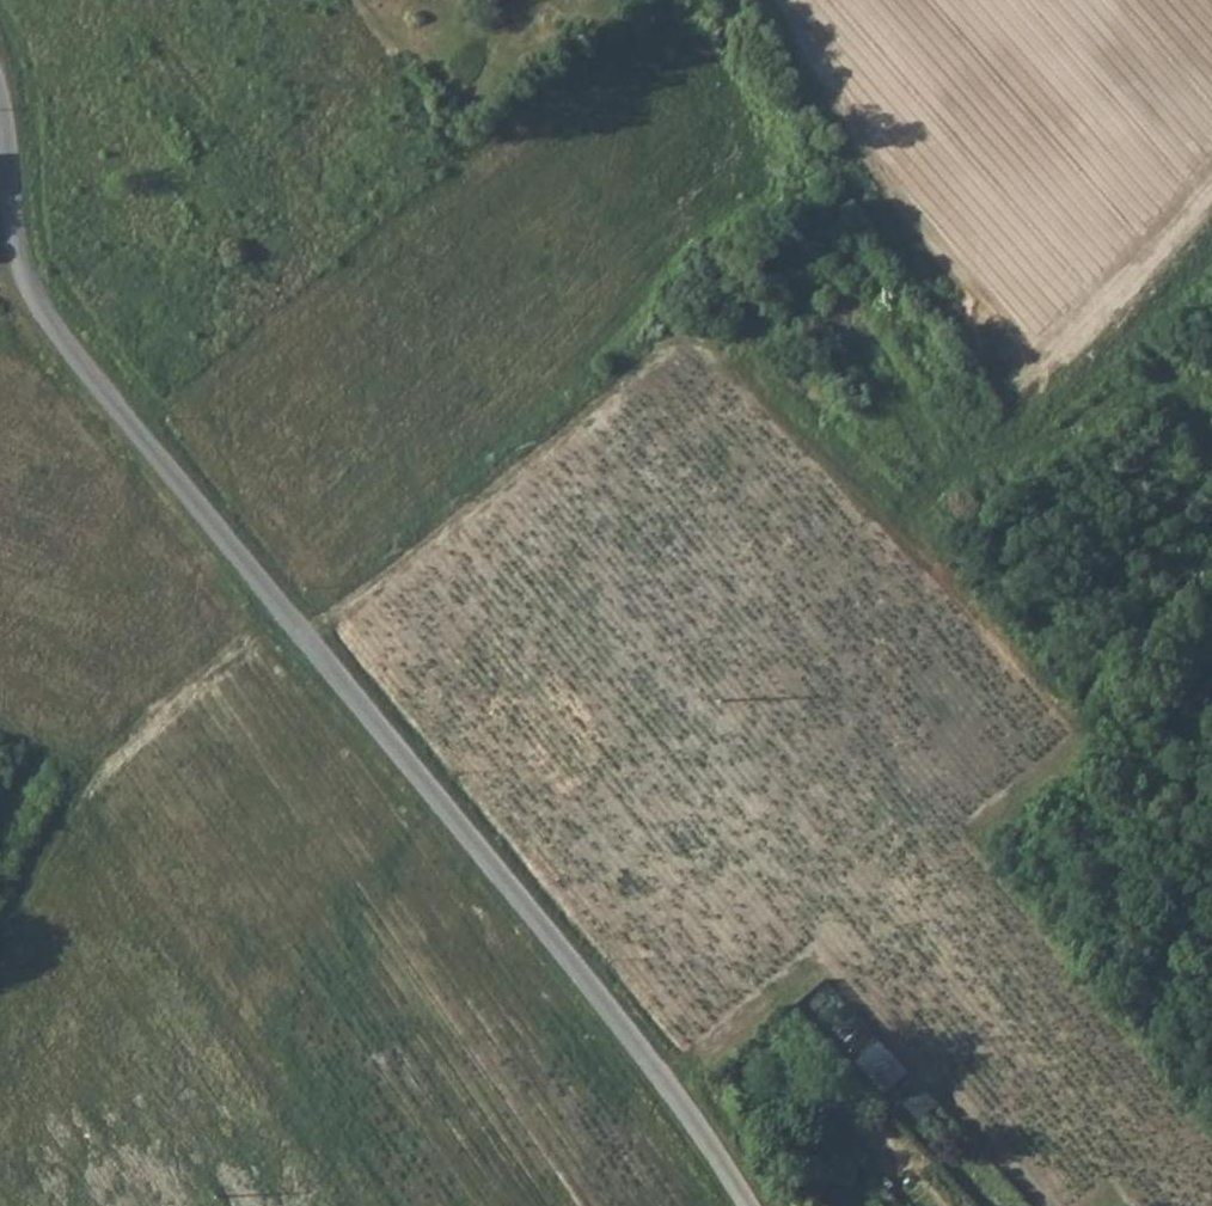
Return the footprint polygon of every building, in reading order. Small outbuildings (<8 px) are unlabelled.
[(883,1041),(862,1060),(888,1089),(910,1070),(883,1041)]
